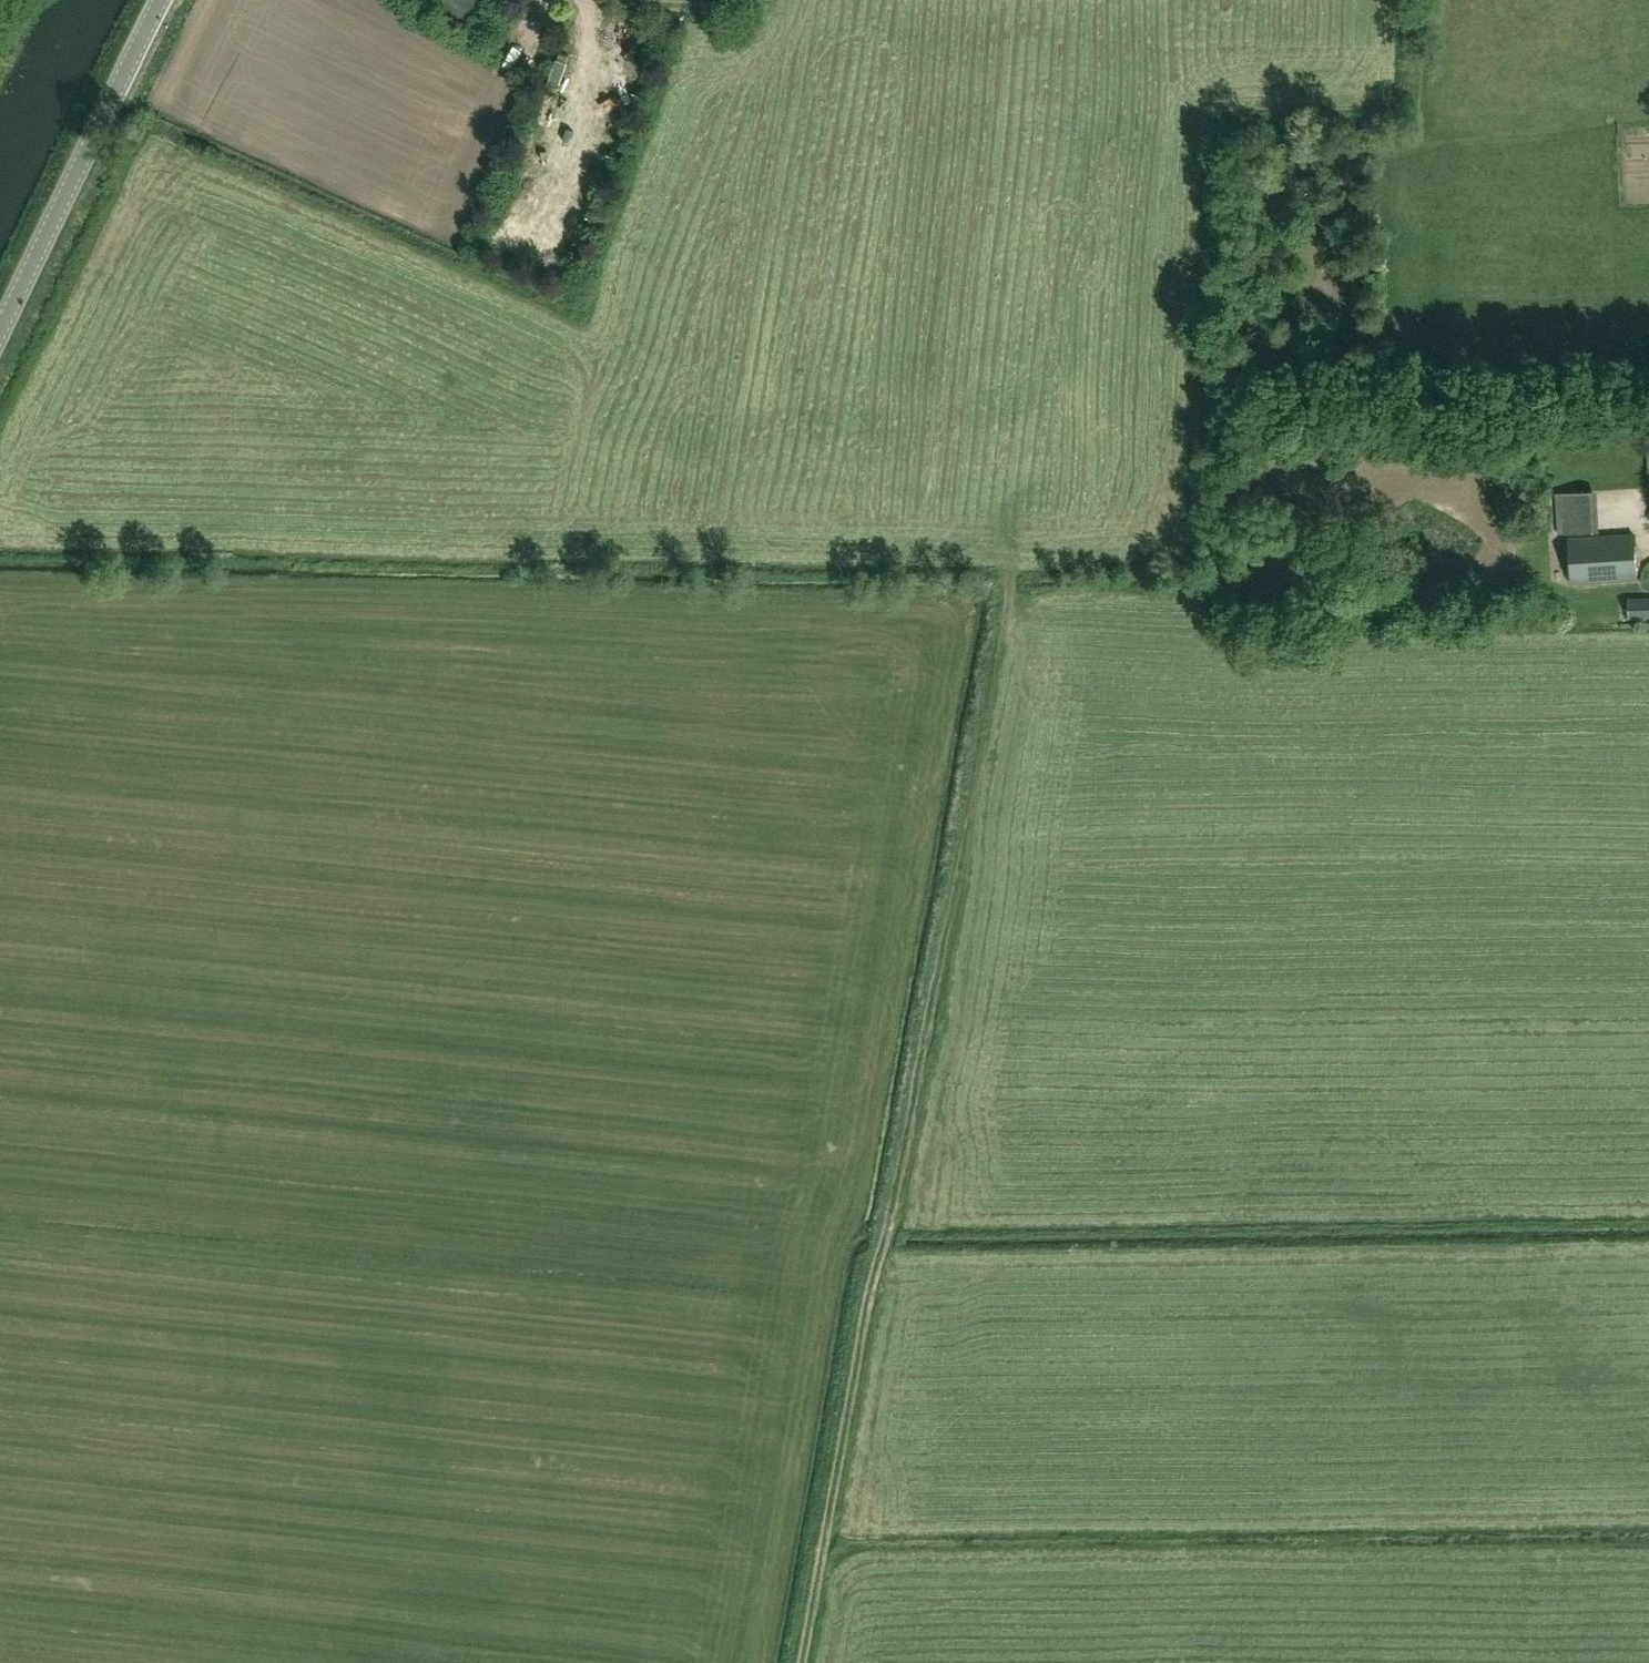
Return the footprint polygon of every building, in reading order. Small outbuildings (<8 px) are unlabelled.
[(461,24),(462,23),(478,33),(493,8),(481,0),(422,0),(461,24)] [(650,15),(625,7),(622,17),(648,25),(650,15)] [(1568,540),(1571,583),(1637,578),(1635,536),(1592,538),(1590,491),(1551,494),(1553,541),(1568,540)] [(1648,618),(1648,597),(1627,598),(1627,619),(1648,618)]
